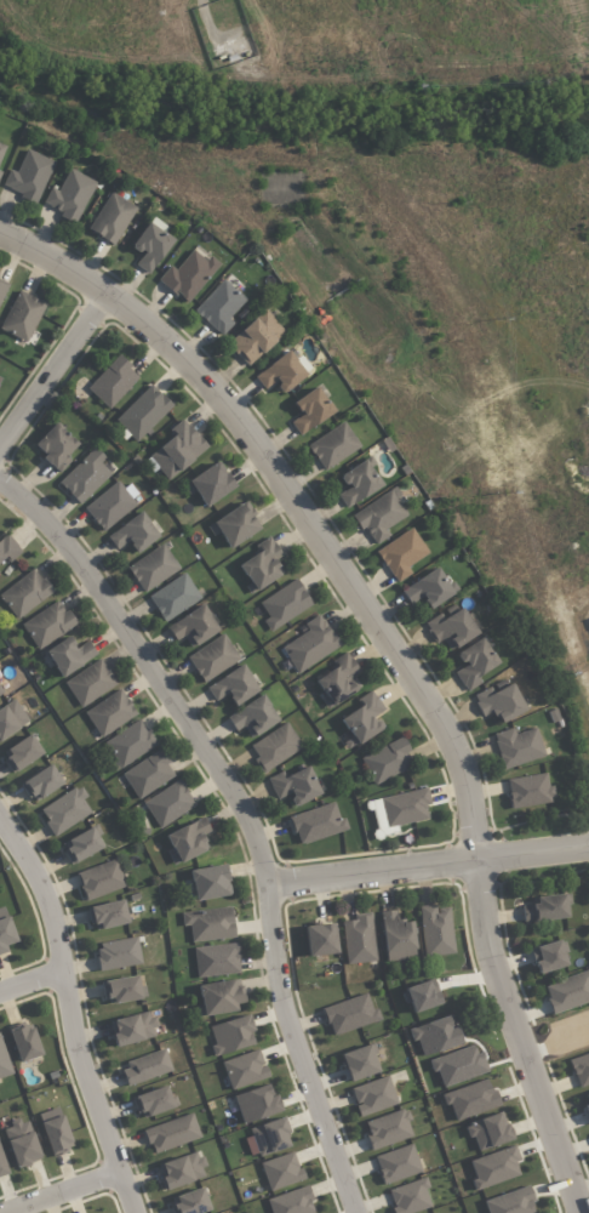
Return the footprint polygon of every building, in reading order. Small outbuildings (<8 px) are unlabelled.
[(36,202),(54,162),(26,149),(16,173),(9,170),(2,187),(36,202)] [(95,181),(68,169),(59,190),(51,186),(42,206),(76,222),(95,181)] [(114,245),(136,208),(110,192),(87,229),(114,245)] [(135,265),(149,275),(172,239),(146,222),(131,246),(142,254),(135,265)] [(185,304),(220,265),(210,255),(205,261),(192,250),(174,270),(170,266),(158,279),(185,304)] [(229,318),(246,300),(223,278),(193,311),(221,336),(233,322),(229,318)] [(28,342),(45,302),(16,290),(0,331),(28,342)] [(285,332),(264,310),(227,343),(248,366),(285,332)] [(263,390),(274,382),(281,393),(305,376),(288,351),(253,375),(263,390)] [(140,377),(117,355),(87,388),(109,409),(140,377)] [(114,420),(136,442),(172,406),(151,384),(114,420)] [(290,421),(297,434),(333,415),(318,387),(293,401),(301,416),(290,421)] [(206,450),(184,418),(168,429),(176,440),(151,457),(166,479),(206,450)] [(307,446),(324,471),(360,446),(343,421),(307,446)] [(60,472),(71,460),(67,456),(78,444),(54,422),(32,447),(60,472)] [(105,459),(95,448),(58,482),(79,504),(111,474),(101,463),(105,459)] [(338,493),(344,506),(382,488),(368,459),(339,473),(347,489),(338,493)] [(206,507),(234,486),(216,461),(188,482),(206,507)] [(136,503),(116,481),(83,509),(103,532),(136,503)] [(386,529),(407,516),(391,490),(353,514),(373,546),(389,535),(386,529)] [(212,536),(219,532),(228,548),(260,531),(246,503),(206,524),(212,536)] [(128,542),(136,553),(158,537),(141,512),(106,536),(116,550),(128,542)] [(375,551),(396,583),(411,574),(407,567),(428,553),(411,527),(375,551)] [(5,558),(8,562),(21,551),(7,534),(0,540),(0,562),(5,558)] [(274,560),(281,557),(270,537),(254,545),(259,553),(239,563),(253,590),(282,575),(274,560)] [(143,593),(179,570),(163,544),(127,567),(143,593)] [(428,609),(453,595),(438,568),(400,589),(408,605),(422,597),(428,609)] [(52,595),(36,569),(0,591),(0,596),(14,619),(52,595)] [(148,594),(162,621),(200,601),(186,574),(148,594)] [(312,604),(296,579),(259,603),(268,618),(263,621),(270,632),(312,604)] [(20,624),(36,650),(75,626),(59,600),(20,624)] [(183,636),(191,648),(218,630),(202,604),(166,627),(175,641),(183,636)] [(425,627),(436,643),(441,639),(449,651),(477,633),(459,605),(425,627)] [(304,624),(308,631),(281,648),(297,673),(339,646),(319,615),(304,624)] [(187,657),(204,683),(239,660),(222,634),(187,657)] [(61,677),(96,655),(88,641),(75,649),(68,637),(44,651),(61,677)] [(496,665),(482,639),(456,652),(464,667),(455,672),(465,692),(481,683),(477,675),(496,665)] [(316,679),(331,705),(359,689),(352,675),(358,672),(347,652),(332,660),(336,668),(316,679)] [(80,708),(116,684),(99,659),(63,683),(80,708)] [(257,691),(242,665),(206,687),(215,702),(227,694),(234,706),(257,691)] [(524,712),(513,683),(493,691),(492,687),(472,695),(481,717),(495,712),(499,723),(524,712)] [(100,738),(136,715),(119,689),(83,713),(100,738)] [(383,709),(370,691),(356,700),(360,706),(340,720),(358,745),(381,729),(373,717),(383,709)] [(278,720),(262,695),(226,717),(235,731),(243,726),(250,738),(278,720)] [(28,721),(0,738),(0,708),(13,699),(28,721)] [(156,744),(139,719),(103,743),(120,768),(156,744)] [(262,774),(303,747),(286,722),(250,746),(257,756),(253,759),(262,774)] [(515,734),(512,727),(492,735),(504,770),(544,756),(535,728),(515,734)] [(2,759),(5,757),(2,752),(29,734),(42,753),(12,774),(2,759)] [(400,738),(360,758),(373,785),(414,765),(400,738)] [(173,776),(166,765),(169,763),(159,748),(121,774),(138,799),(173,776)] [(30,803),(62,784),(51,765),(19,783),(30,803)] [(267,779),(276,800),(288,794),(293,806),(320,794),(307,766),(284,777),(282,772),(267,779)] [(510,808),(554,802),(552,786),(547,787),(545,774),(506,779),(510,808)] [(157,827),(195,808),(181,781),(143,800),(157,827)] [(38,810),(54,836),(91,814),(82,799),(86,796),(80,785),(38,810)] [(427,820),(425,805),(429,805),(427,790),(380,797),(384,826),(427,820)] [(347,830),(343,817),(338,819),(334,803),(289,816),(298,845),(347,830)] [(202,836),(210,832),(203,817),(166,835),(179,863),(208,849),(202,836)] [(71,864),(104,847),(94,826),(60,843),(71,864)] [(125,887),(116,860),(75,873),(84,901),(125,887)] [(193,900),(229,896),(225,865),(190,869),(193,900)] [(522,923),(566,919),(564,895),(531,898),(531,904),(521,905),(522,923)] [(93,932),(128,923),(122,899),(87,908),(93,932)] [(448,908),(436,909),(435,904),(418,907),(424,957),(454,953),(448,908)] [(5,907),(0,908),(0,954),(7,951),(5,946),(16,942),(5,907)] [(181,913),(182,926),(189,925),(191,943),(234,937),(231,907),(181,913)] [(411,920),(397,921),(396,910),(380,912),(385,962),(415,959),(411,920)] [(375,962),(371,913),(353,914),(353,921),(342,922),(345,964),(375,962)] [(336,954),(334,924),(305,925),(307,956),(336,954)] [(95,944),(100,971),(141,964),(136,936),(95,944)] [(566,966),(558,940),(529,949),(537,974),(566,966)] [(192,949),(197,978),(239,972),(235,943),(192,949)] [(552,1014),(588,1002),(588,970),(542,985),(552,1014)] [(147,999),(145,986),(138,986),(137,977),(101,980),(104,1003),(147,999)] [(198,984),(200,1006),(195,1007),(195,1014),(243,1010),(240,980),(198,984)] [(322,1007),(330,1036),(380,1020),(377,1009),(372,1011),(367,994),(322,1007)] [(116,1048),(157,1036),(150,1010),(108,1022),(116,1048)] [(249,1033),(252,1032),(247,1015),(207,1027),(216,1056),(252,1044),(249,1033)] [(17,1062),(40,1056),(33,1028),(25,1030),(23,1023),(8,1027),(17,1062)] [(0,1037),(0,1078),(12,1074),(0,1037)] [(340,1054),(349,1082),(378,1072),(372,1053),(376,1052),(373,1043),(340,1054)] [(230,1089),(267,1077),(258,1049),(221,1062),(230,1089)] [(172,1072),(166,1051),(120,1064),(126,1085),(172,1072)] [(577,1087),(588,1083),(588,1053),(569,1059),(577,1087)] [(397,1104),(387,1076),(350,1088),(359,1117),(397,1104)] [(498,1106),(488,1078),(440,1094),(444,1106),(449,1104),(455,1121),(498,1106)] [(278,1112),(270,1084),(233,1095),(241,1124),(278,1112)] [(178,1108),(175,1095),(169,1097),(167,1087),(133,1095),(139,1117),(178,1108)] [(74,1148),(58,1107),(37,1115),(53,1156),(74,1148)] [(363,1123),(372,1150),(413,1136),(404,1109),(363,1123)] [(511,1141),(502,1113),(463,1124),(467,1138),(473,1136),(477,1151),(511,1141)] [(144,1129),(152,1154),(200,1139),(192,1114),(144,1129)] [(291,1146),(282,1118),(249,1128),(258,1157),(291,1146)] [(41,1161),(29,1119),(3,1126),(15,1168),(41,1161)] [(421,1172),(412,1144),(374,1156),(383,1185),(421,1172)] [(518,1176),(514,1162),(520,1160),(515,1145),(469,1161),(475,1179),(471,1181),(474,1191),(518,1176)] [(206,1177),(198,1151),(157,1165),(165,1190),(206,1177)] [(303,1180),(293,1152),(260,1163),(269,1191),(303,1180)] [(394,1212),(413,1212),(431,1207),(424,1189),(429,1188),(425,1177),(387,1190),(394,1212)] [(269,1212),(315,1212),(306,1186),(265,1200),(269,1212)] [(529,1203),(534,1201),(528,1186),(483,1201),(487,1212),(533,1212),(529,1203)] [(210,1210),(202,1187),(168,1199),(173,1212),(200,1212),(210,1210)]
